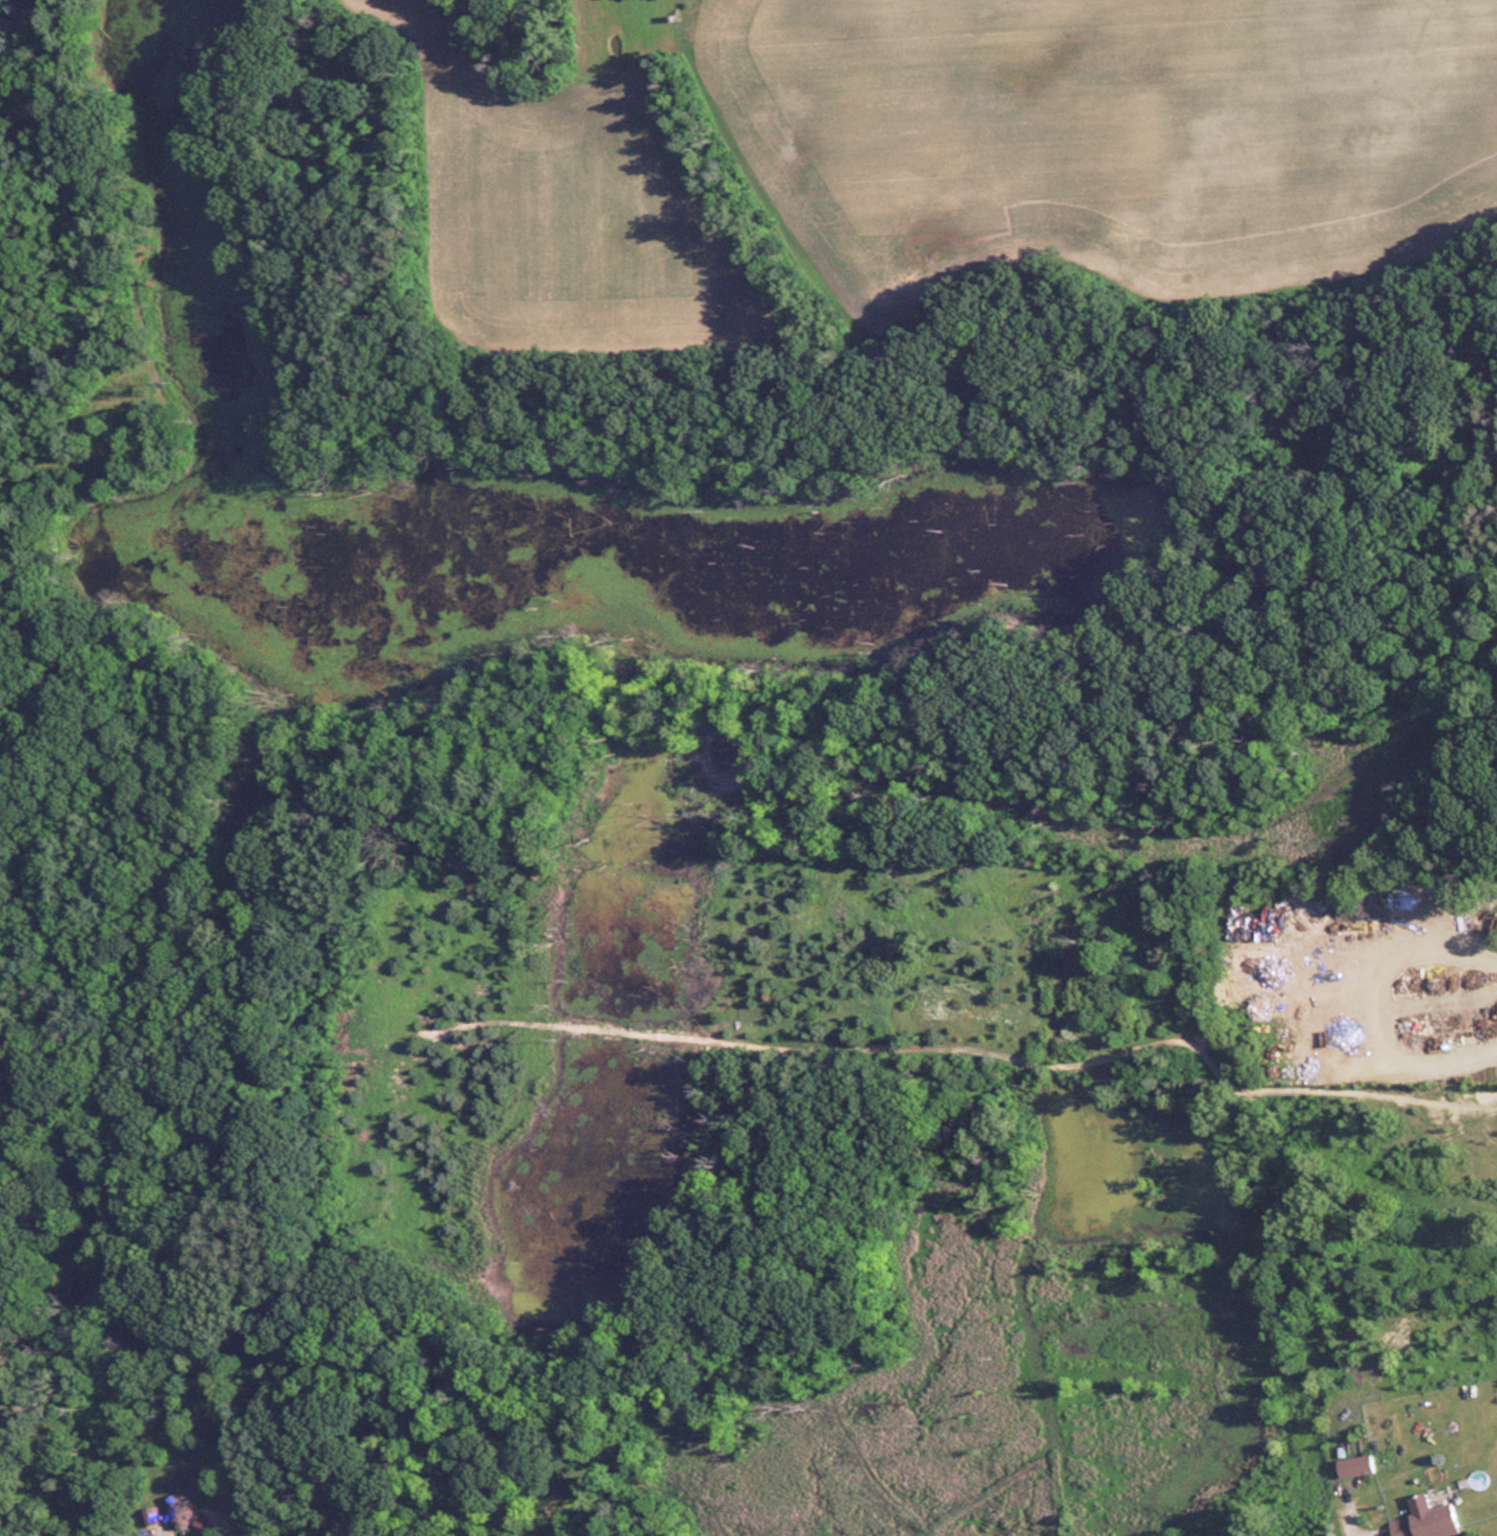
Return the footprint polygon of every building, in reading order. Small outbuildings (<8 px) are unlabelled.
[(1375,1473),(1373,1455),(1335,1458),(1337,1476),(1375,1473)] [(1428,1507),(1424,1491),(1406,1496),(1411,1515),(1387,1520),(1390,1535),(1439,1535),(1458,1532),(1450,1502),(1428,1507)]
